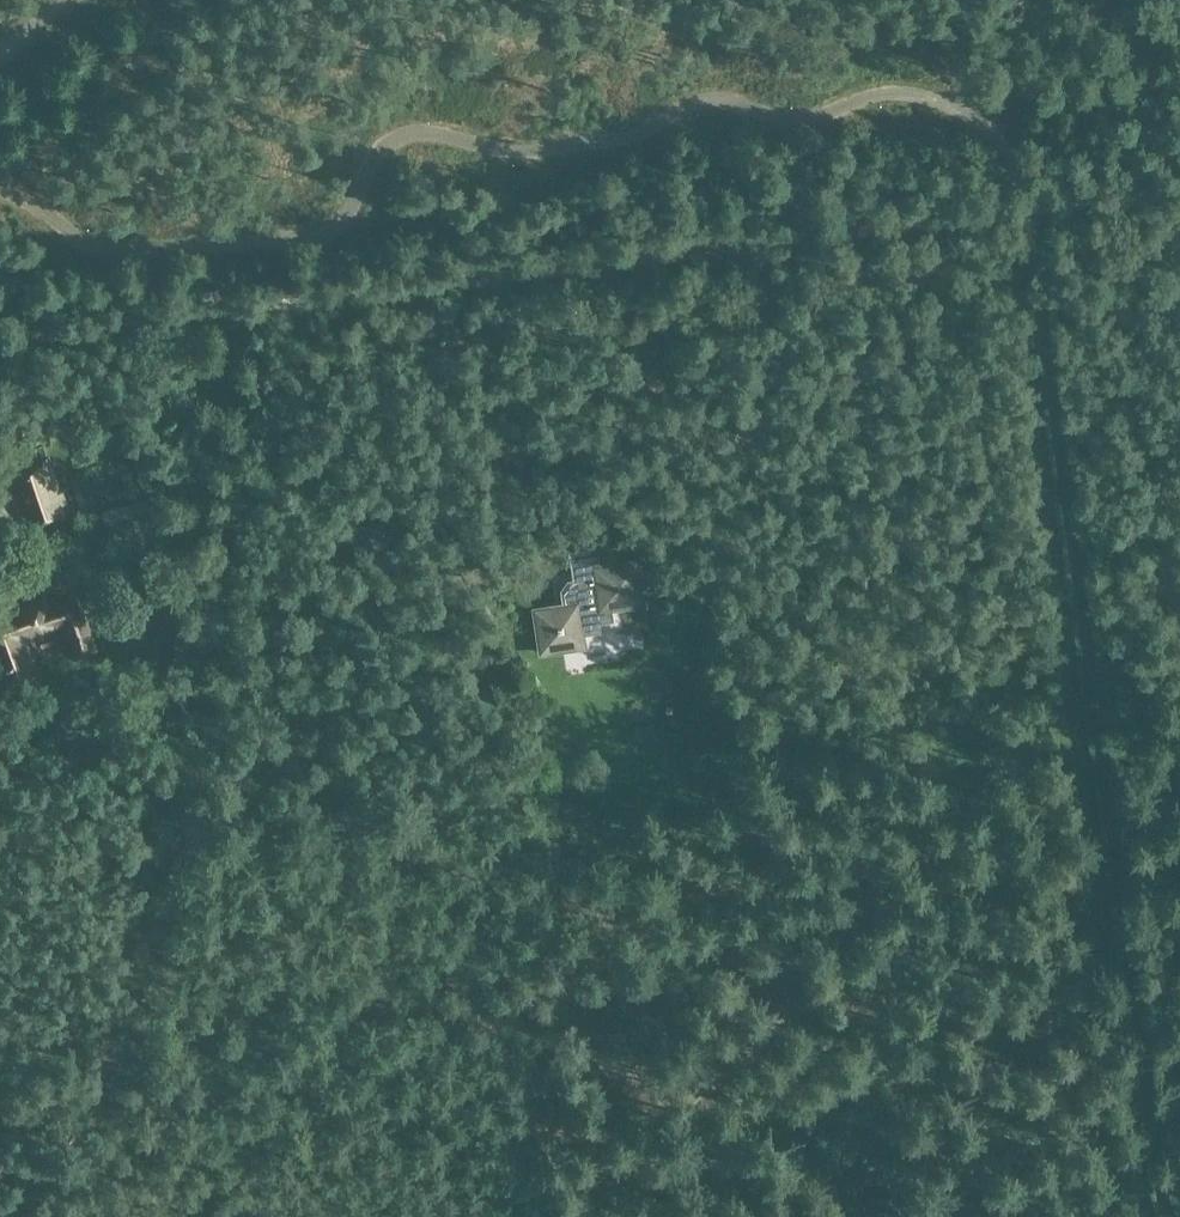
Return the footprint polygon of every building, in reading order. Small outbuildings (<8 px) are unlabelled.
[(20,468),(38,523),(68,513),(54,472),(45,474),(41,461),(20,468)] [(150,513),(119,520),(129,560),(159,553),(150,513)] [(612,607),(643,603),(637,561),(597,566),(594,543),(593,542),(572,545),(571,546),(576,581),(569,582),(563,590),(565,604),(535,609),(541,651),(584,645),(582,634),(601,631),(599,622),(613,620),(612,607)] [(50,554),(28,563),(39,593),(62,585),(50,554)] [(62,622),(74,656),(96,648),(75,592),(46,600),(45,598),(13,610),(23,638),(54,626),(54,625),(62,622)]
